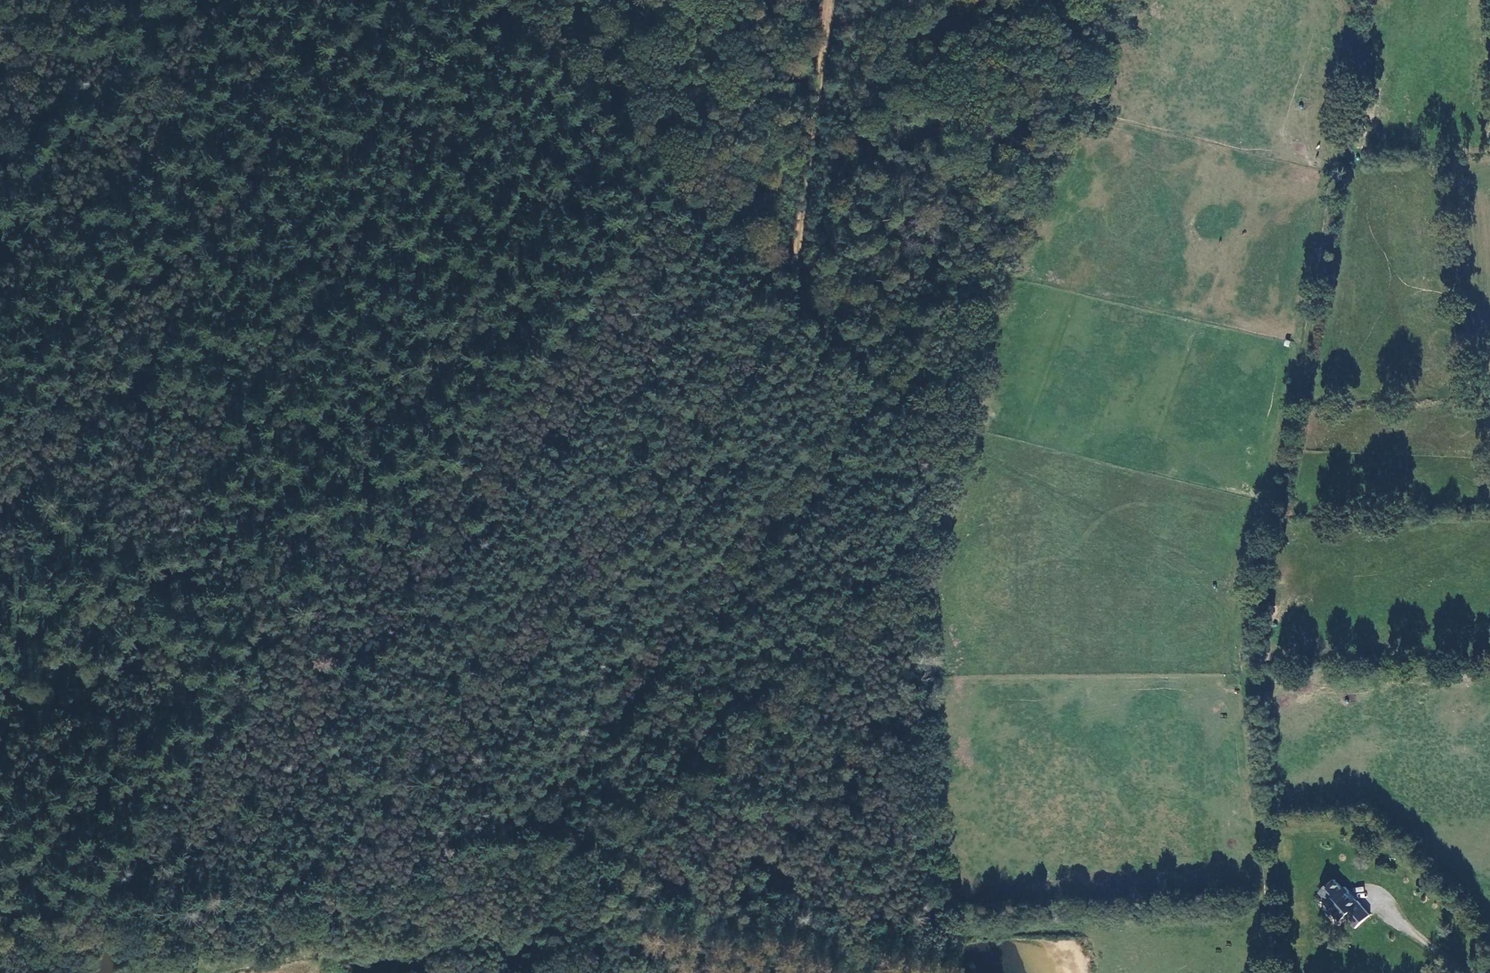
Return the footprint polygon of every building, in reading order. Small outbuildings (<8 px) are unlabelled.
[(1339,931),(1354,918),(1341,904),(1339,906),(1332,899),(1335,897),(1330,890),(1327,893),(1318,883),(1304,896),(1314,906),(1311,910),(1326,925),(1329,921),(1339,931)]
